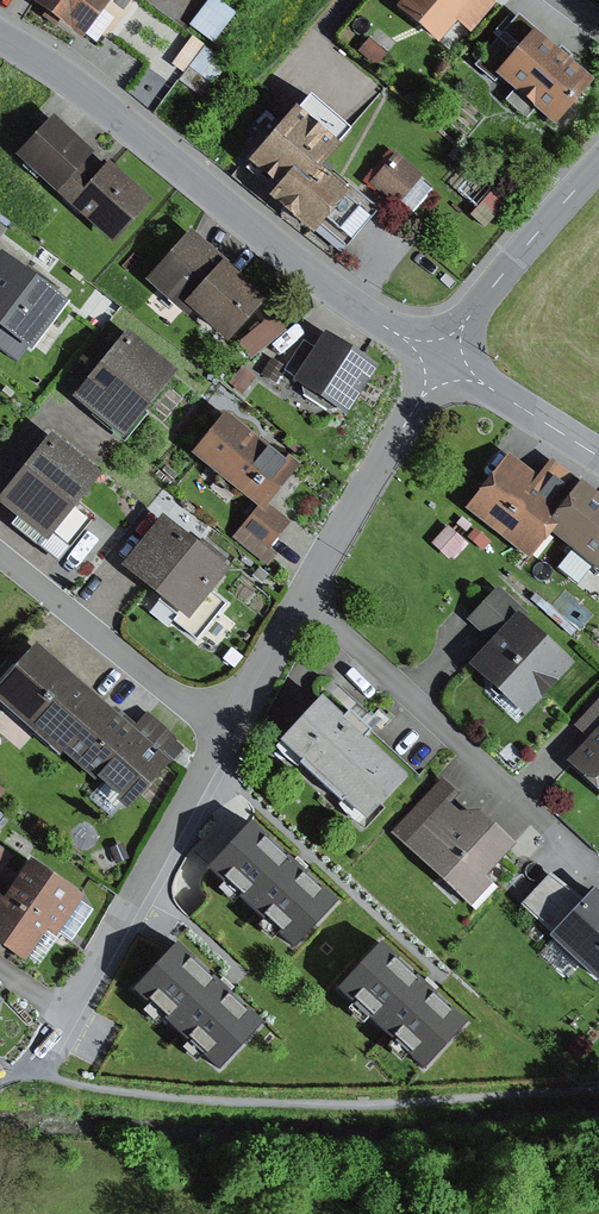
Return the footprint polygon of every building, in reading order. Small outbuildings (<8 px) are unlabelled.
[(44,13),(42,16),(54,25),(57,22),(81,40),(85,35),(103,10),(111,0),(26,0),(44,13)] [(195,23),(219,40),(240,11),(225,0),(212,0),(195,23)] [(394,7),(436,43),(456,22),(475,0),(400,0),(394,7)] [(491,0),(475,0),(456,22),(469,33),(495,4),(491,0)] [(114,18),(103,10),(85,35),(95,43),(114,18)] [(593,80),(518,14),(474,65),(494,83),(497,79),(512,91),(505,101),(526,118),(533,109),(554,127),(593,80)] [(388,53),(369,38),(358,51),(377,66),(388,53)] [(213,82),(228,64),(210,49),(195,67),(213,82)] [(250,163),(280,188),(309,154),(323,166),(339,147),(337,145),(349,131),(308,97),(296,111),(293,109),(248,162),(250,163)] [(51,115),(15,155),(68,204),(87,183),(84,181),(84,162),(93,153),(51,115)] [(423,176),(395,153),(369,184),(396,207),(400,203),(419,180),(423,176)] [(275,194),(269,202),(311,237),(315,232),(320,226),(345,247),(376,210),(323,166),(309,154),(280,188),(275,194)] [(87,183),(68,204),(111,244),(150,201),(107,161),(87,183)] [(280,188),(250,163),(245,169),(275,194),(280,188)] [(431,190),(419,180),(400,203),(411,213),(431,190)] [(507,203),(492,190),(469,216),(484,229),(507,203)] [(345,247),(320,226),(315,232),(340,253),(345,247)] [(267,299),(189,230),(144,280),(186,317),(190,313),(226,345),(267,299)] [(0,239),(0,329),(30,352),(66,303),(22,271),(30,261),(0,239)] [(287,331),(275,315),(238,343),(250,359),(287,331)] [(176,371),(126,330),(72,396),(123,437),(176,371)] [(377,366),(322,331),(313,346),(303,340),(286,367),(283,370),(294,377),(292,381),(345,415),(377,366)] [(283,370),(286,367),(271,358),(261,374),(276,383),(283,370)] [(241,394),(254,378),(241,367),(228,383),(241,394)] [(223,412),(190,455),(257,506),(262,510),(267,504),(298,464),(273,446),(271,448),(223,412)] [(49,433),(0,494),(0,505),(16,517),(9,526),(40,550),(51,536),(68,549),(94,518),(77,504),(101,475),(49,433)] [(506,453),(462,510),(529,561),(550,534),(556,527),(549,521),(579,483),(550,461),(537,477),(506,453)] [(550,534),(571,550),(592,567),(598,572),(598,499),(579,483),(549,521),(556,527),(550,534)] [(267,504),(262,510),(257,506),(232,537),(269,566),(278,555),(270,548),(290,523),(267,504)] [(204,548),(160,513),(118,567),(146,589),(179,615),(174,622),(196,639),(224,604),(209,593),(228,570),(226,568),(235,556),(211,538),(204,548)] [(468,544),(447,526),(430,544),(448,560),(449,558),(453,561),(468,544)] [(51,536),(40,550),(56,564),(68,549),(51,536)] [(592,567),(571,550),(556,569),(576,586),(592,567)] [(490,641),(468,665),(472,669),(490,685),(490,693),(494,697),(502,696),(524,716),(571,664),(521,618),(525,613),(497,587),(467,620),(478,630),(490,641)] [(34,643),(0,681),(0,705),(58,756),(61,753),(127,812),(170,764),(131,729),(34,643)] [(320,696),(278,741),(301,762),(298,765),(340,804),(343,800),(367,822),(408,777),(365,738),(371,731),(347,710),(342,717),(320,696)] [(588,739),(598,727),(598,699),(573,726),(580,732),(588,739)] [(131,729),(170,764),(184,749),(174,740),(176,738),(146,712),(131,729)] [(566,762),(598,793),(598,727),(588,739),(566,762)] [(442,778),(391,832),(470,907),(491,885),(484,878),(514,846),(442,778)] [(297,868),(249,824),(205,872),(208,874),(291,950),(335,902),(297,868)] [(10,856),(0,849),(0,870),(10,856)] [(27,860),(1,899),(0,898),(0,947),(23,962),(25,959),(45,930),(55,937),(58,933),(80,901),(82,898),(27,860)] [(550,936),(582,900),(567,888),(549,873),(520,905),(550,936)] [(591,891),(582,900),(550,936),(547,939),(598,986),(598,898),(591,891)] [(92,910),(80,901),(58,933),(60,935),(70,942),(92,910)] [(38,968),(60,935),(58,933),(55,937),(45,930),(25,959),(38,968)] [(426,989),(379,944),(334,992),(420,1072),(465,1025),(426,989)] [(222,990),(173,945),(168,951),(131,991),(218,1071),(260,1025),(222,990)]
